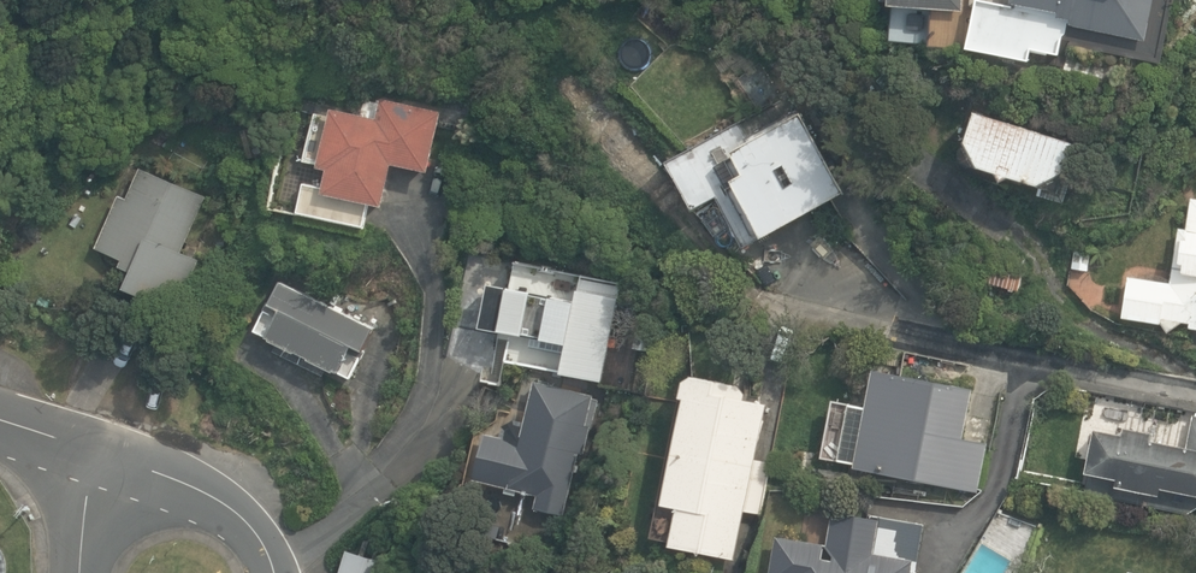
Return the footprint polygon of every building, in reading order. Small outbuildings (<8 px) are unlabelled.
[(962,12),(963,0),(890,0),(889,6),(962,12)] [(1030,62),(1032,50),(1060,56),(1067,22),(1145,38),(1152,0),(1015,0),(1015,4),(994,0),(976,0),(966,49),(1030,62)] [(742,247),(846,190),(790,94),(669,162),(693,208),(716,197),(742,247)] [(391,165),(430,172),(442,111),(383,99),(379,120),(329,110),(328,114),(314,111),(305,158),(318,161),(317,167),(328,169),(324,189),(304,185),(299,212),(365,225),(369,205),(383,207),(391,165)] [(1010,176),(1039,184),(1064,172),(1073,142),(975,112),(965,141),(978,166),(998,172),(1002,180),(1010,176)] [(127,288),(179,310),(201,259),(183,251),(207,196),(141,167),(128,197),(120,194),(97,248),(124,259),(121,266),(134,272),(127,288)] [(1191,198),(1187,228),(1179,227),(1170,282),(1128,276),(1122,317),(1162,323),(1168,332),(1182,322),(1195,324),(1195,198),(1191,198)] [(1071,269),(1089,272),(1093,248),(1075,245),(1071,269)] [(985,283),(1019,291),(1027,258),(993,250),(985,283)] [(277,270),(287,275),(290,269),(280,263),(277,270)] [(561,372),(602,381),(624,281),(582,272),(575,303),(490,285),(480,327),(567,346),(561,372)] [(268,335),(340,371),(354,345),(364,350),(376,326),(341,309),(343,305),(334,301),(333,304),(318,297),(320,294),(313,290),(311,294),(283,280),(271,303),(281,309),(268,335)] [(854,467),(978,493),(988,441),(964,436),(974,387),(874,367),(854,467)] [(670,545),(735,558),(745,510),(760,513),(771,462),(755,458),(767,402),(746,397),(748,385),(694,374),(685,380),(682,396),(685,397),(663,503),(679,506),(670,545)] [(485,433),(474,481),(537,495),(534,506),(566,513),(579,453),(586,455),(600,395),(534,380),(521,441),(485,433)] [(1195,509),(1195,417),(1193,416),(1187,446),(1153,439),(1154,432),(1125,426),(1124,434),(1095,428),(1083,486),(1195,509)] [(832,511),(826,545),(776,536),(770,572),(915,572),(924,524),(881,516),(880,519),(832,511)] [(389,562),(346,549),(339,572),(386,572),(389,562)]
